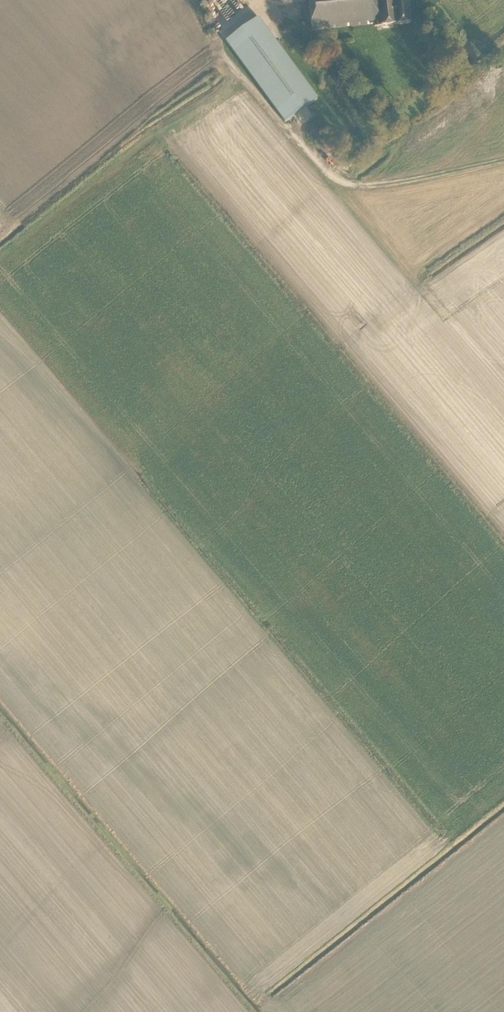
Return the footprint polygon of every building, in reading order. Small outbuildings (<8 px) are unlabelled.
[(308,2),(311,31),(374,25),(373,28),(411,25),(409,0),(308,0),(308,2)] [(318,98),(259,18),(227,41),(239,59),(285,122),(286,121),(318,98)]
